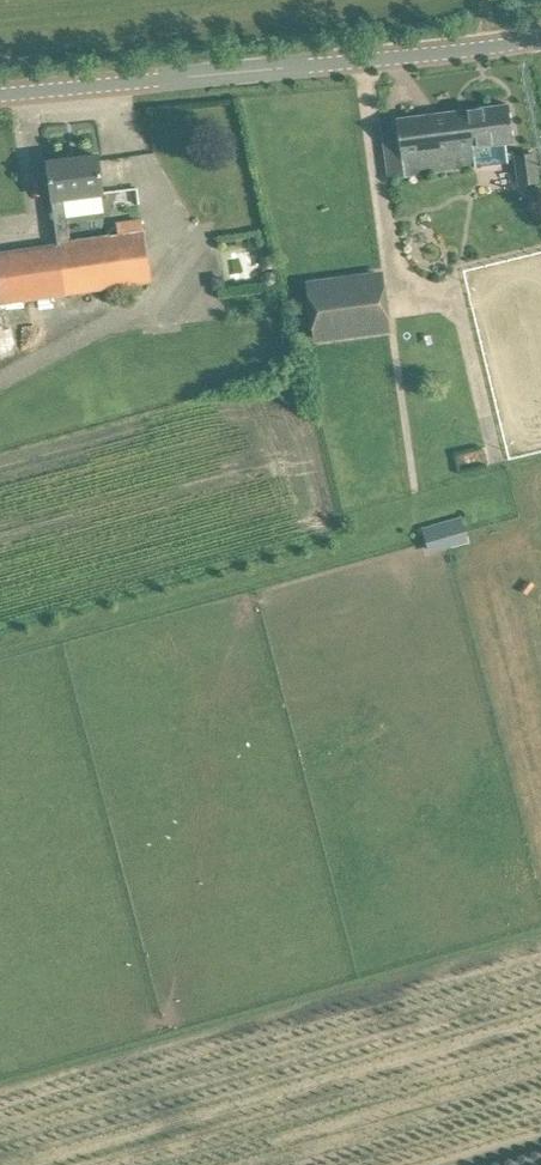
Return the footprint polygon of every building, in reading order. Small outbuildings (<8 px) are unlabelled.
[(514,142),(512,128),(509,104),(381,120),(384,144),(388,178),(475,166),(475,161),(508,157),(506,143),(514,142)] [(516,156),(520,187),(539,184),(536,154),(516,156)] [(99,155),(48,162),(52,199),(55,230),(68,229),(67,218),(104,213),(101,193),(104,193),(99,155)] [(110,207),(139,205),(138,188),(110,189),(110,207)] [(144,231),(142,218),(117,222),(119,235),(70,242),(60,243),(57,244),(0,252),(0,303),(1,303),(151,280),(144,231)] [(384,271),(306,281),(314,344),(392,333),(384,271)] [(462,516),(422,528),(426,543),(429,553),(449,548),(469,542),(466,532),(462,516)]
